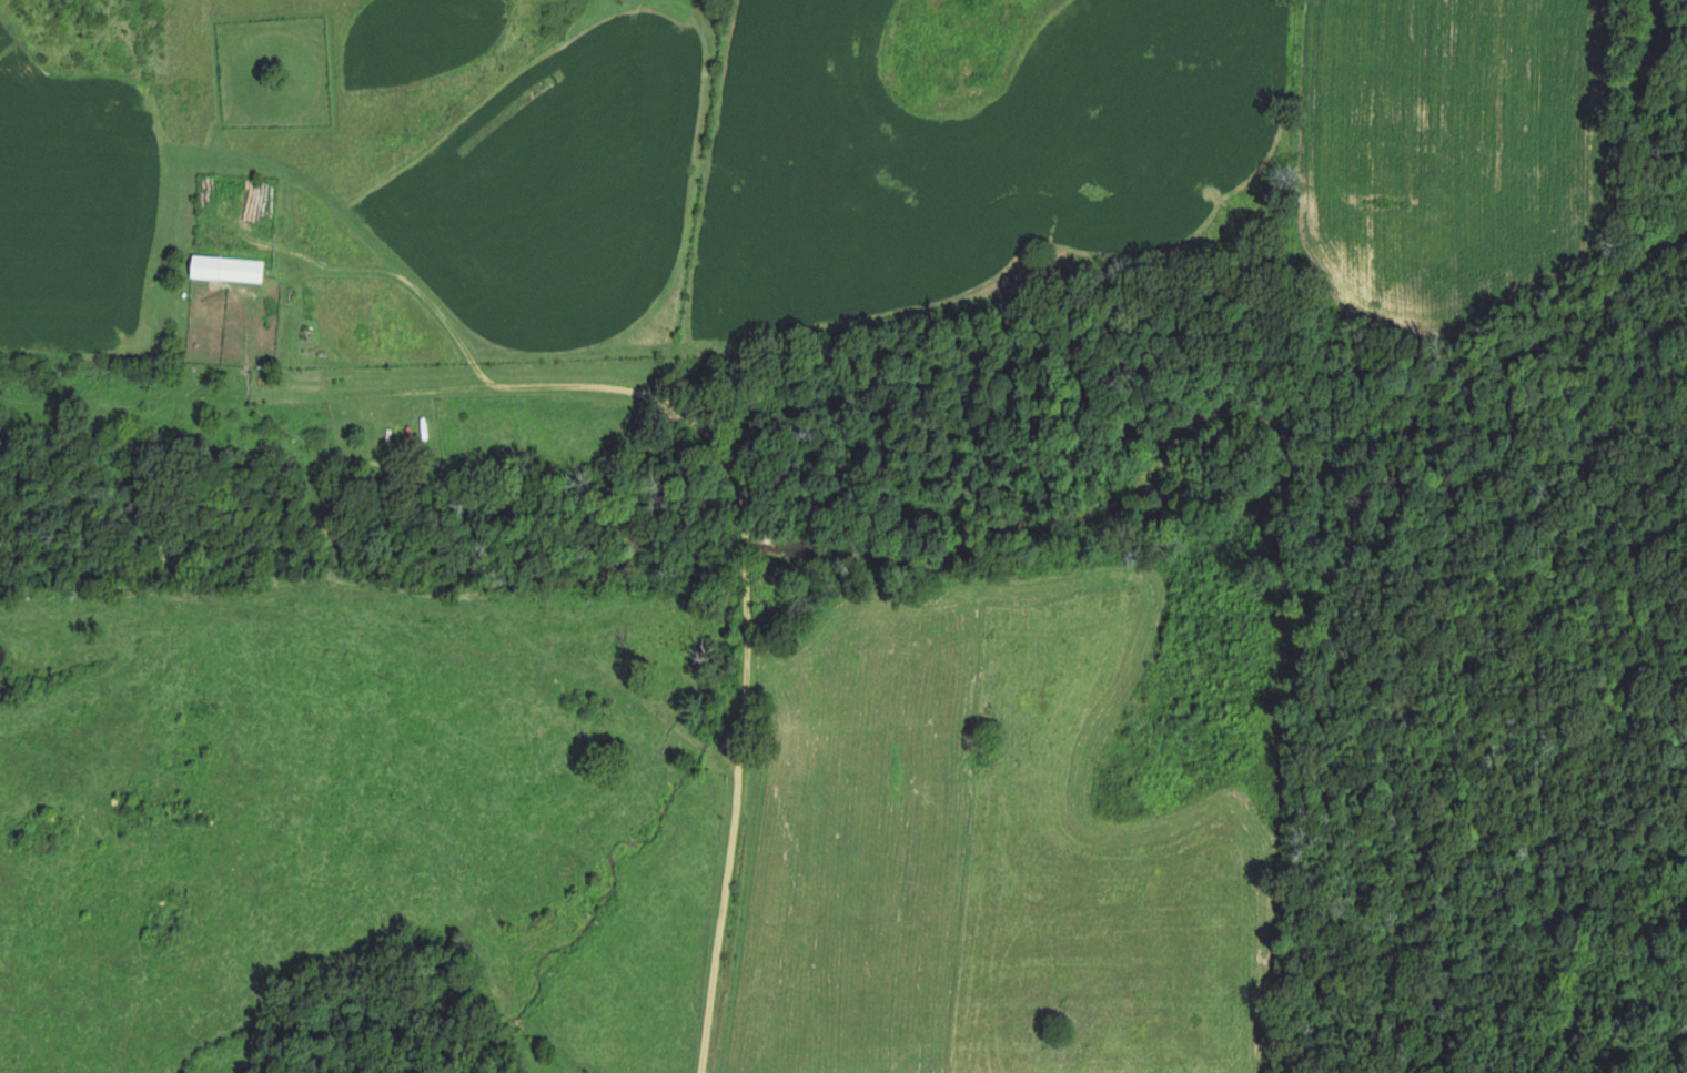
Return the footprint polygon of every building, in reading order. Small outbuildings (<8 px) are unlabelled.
[(195,278),(267,282),(268,259),(196,255),(195,278)]
